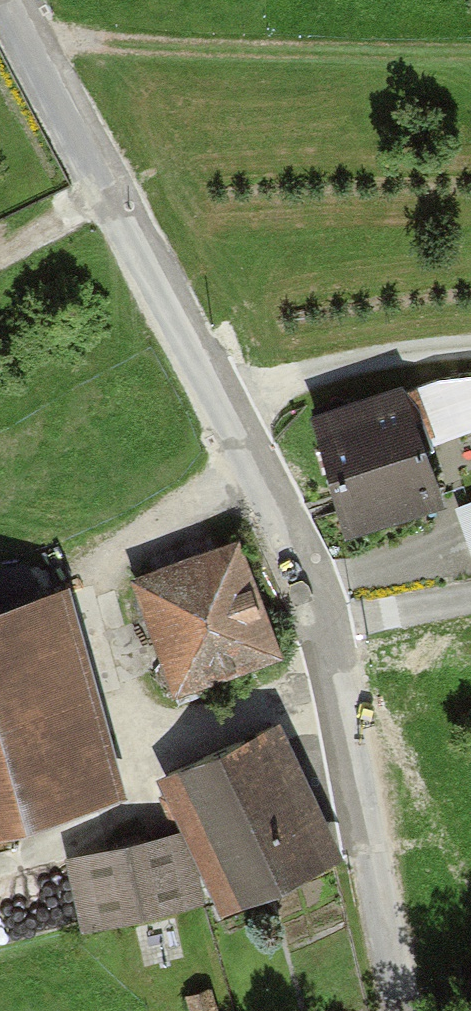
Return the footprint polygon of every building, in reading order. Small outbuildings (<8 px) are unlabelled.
[(444,387),(457,434),(470,431),(470,380),(444,387)] [(366,526),(460,498),(427,389),(333,418),(366,526)] [(184,688),(292,655),(257,541),(149,574),(184,688)] [(89,586),(0,609),(0,829),(143,791),(89,586)] [(361,863),(296,726),(183,779),(248,916),(361,863)] [(204,836),(88,863),(103,927),(219,900),(204,836)] [(193,1000),(196,1010),(228,1010),(224,992),(193,1000)]
